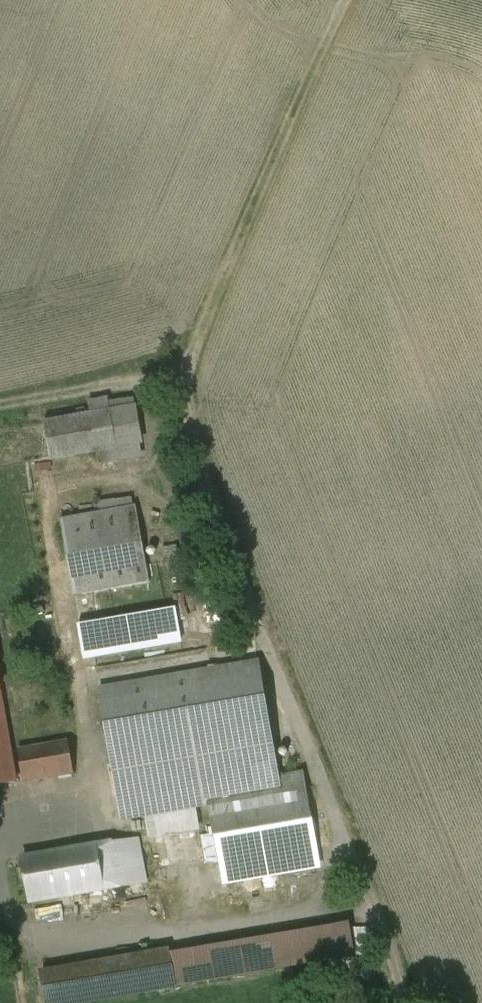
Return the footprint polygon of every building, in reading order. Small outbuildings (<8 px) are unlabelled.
[(121,398),(52,411),(60,453),(129,439),(121,398)] [(146,494),(72,507),(87,587),(160,574),(146,494)] [(175,610),(80,627),(86,659),(181,643),(175,610)] [(16,784),(0,698),(10,696),(0,642),(0,787),(16,784)] [(101,690),(108,729),(109,729),(122,804),(127,803),(130,819),(210,806),(224,885),(320,869),(303,772),(280,776),(260,662),(101,690)] [(69,743),(20,752),(26,783),(75,774),(69,743)] [(136,840),(24,859),(32,904),(144,884),(136,840)] [(171,962),(176,988),(355,956),(351,931),(171,962)] [(170,952),(43,974),(48,1002),(87,1002),(176,988),(171,962),(170,952)]
